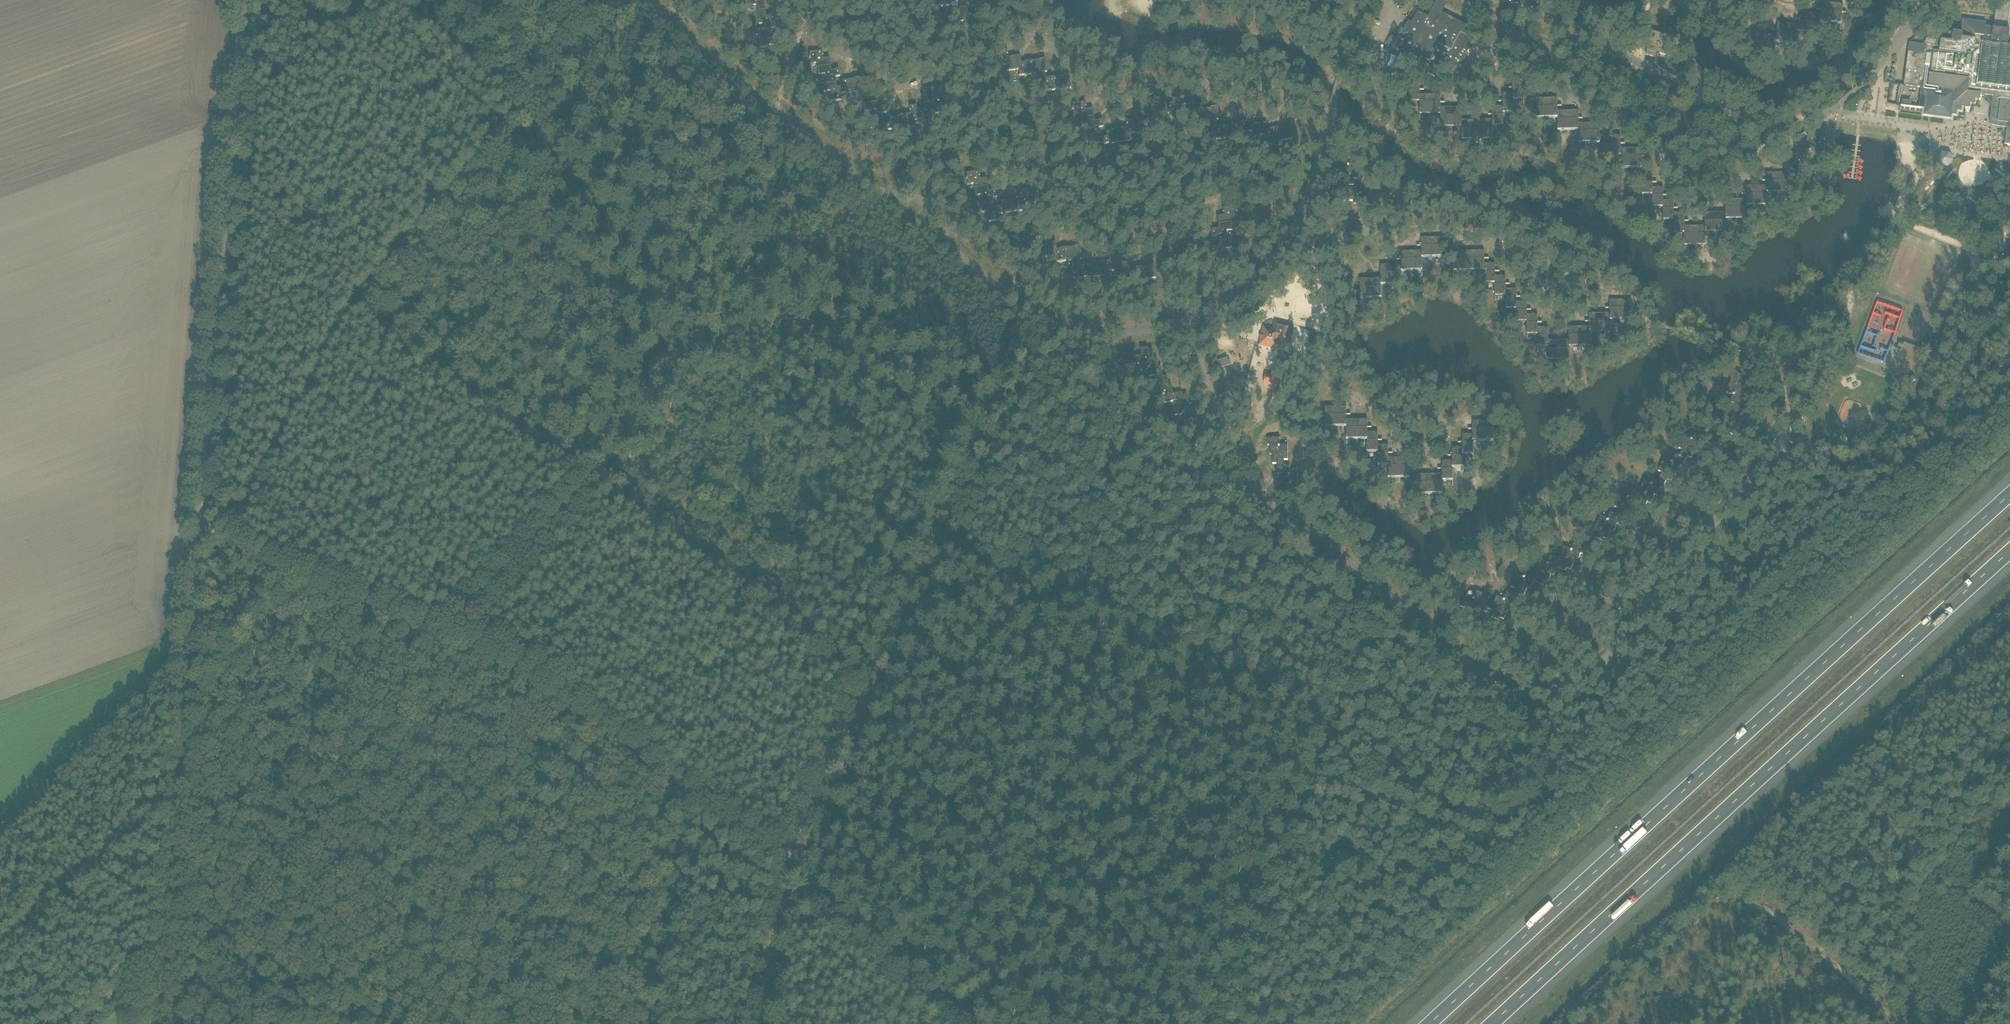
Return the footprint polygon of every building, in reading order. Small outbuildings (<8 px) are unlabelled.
[(746,0),(730,0),(731,5),(735,4),(736,10),(737,10),(737,11),(743,10),(747,9),(747,6),(746,0)] [(757,11),(765,10),(764,0),(746,0),(747,6),(756,4),(757,11)] [(907,6),(911,5),(911,12),(917,12),(917,13),(919,12),(923,11),(923,0),(907,0),(907,6)] [(959,8),(967,8),(967,0),(949,0),(949,2),(959,2),(959,8)] [(1993,29),(1984,28),(1985,23),(1962,21),(1961,34),(1951,32),(1950,33),(1949,33),(1948,34),(1947,35),(1947,42),(1925,39),(1925,45),(1924,54),(1907,52),(1903,86),(1918,88),(1919,82),(1928,83),(1924,115),(1951,118),(1951,114),(1956,115),(1956,110),(1961,111),(1961,106),(1970,108),(1971,103),(1975,104),(1976,100),(1980,101),(1981,96),(1988,97),(1989,98),(1989,99),(1990,100),(1991,101),(1992,101),(1989,121),(1990,124),(1993,126),(2007,128),(2005,145),(2009,146),(2009,0),(1996,0),(1993,29)] [(1830,27),(1833,3),(1822,2),(1821,9),(1817,9),(1821,10),(1821,15),(1820,22),(1830,23),(1829,27),(1830,27)] [(1842,12),(1843,5),(1833,3),(1830,27),(1830,23),(1840,25),(1840,28),(1840,29),(1842,12),(1846,13),(1846,12),(1842,12)] [(764,23),(765,29),(771,28),(771,29),(776,28),(774,15),(770,15),(770,16),(766,17),(765,10),(757,11),(759,24),(764,23)] [(1407,23),(1391,54),(1413,65),(1418,56),(1430,62),(1429,64),(1433,66),(1434,64),(1448,71),(1451,65),(1459,69),(1475,39),(1466,34),(1469,27),(1450,17),(1449,19),(1432,10),(1429,17),(1418,12),(1411,25),(1407,23)] [(1799,20),(1798,25),(1797,32),(1798,33),(1808,34),(1807,38),(1808,38),(1811,14),(1800,12),(1799,20),(1795,19),(1795,20),(1799,20)] [(1821,15),(1811,14),(1808,38),(1808,34),(1818,35),(1818,39),(1820,22),(1821,15)] [(1777,30),(1776,36),(1775,43),(1776,43),(1786,44),(1785,48),(1788,24),(1778,23),(1777,30),(1773,29),(1773,30),(1777,30)] [(1798,25),(1788,24),(1785,48),(1786,48),(1786,44),(1796,45),(1795,49),(1796,49),(1798,33),(1797,32),(1798,25)] [(771,28),(765,29),(758,30),(760,47),(773,45),(772,39),(770,33),(771,32),(771,30),(772,30),(771,29),(771,28)] [(1646,55),(1655,57),(1656,52),(1670,56),(1673,46),(1675,38),(1652,32),(1647,51),(1646,55)] [(1763,58),(1766,34),(1755,33),(1753,57),(1753,53),(1763,55),(1763,58)] [(1766,34),(1763,58),(1764,55),(1774,56),(1773,60),(1774,60),(1776,43),(1775,43),(1776,36),(1766,34)] [(817,64),(817,67),(831,66),(830,58),(822,59),(822,55),(823,55),(822,51),(819,52),(809,53),(810,57),(809,57),(809,59),(810,59),(810,64),(817,64)] [(1026,75),(1030,74),(1028,61),(1025,62),(1021,63),(1020,56),(1012,57),(1014,70),(1018,70),(1019,76),(1024,75),(1025,76),(1027,76),(1026,75)] [(1030,74),(1036,74),(1044,72),(1047,72),(1045,59),(1039,60),(1032,61),(1028,61),(1030,74)] [(826,74),(827,83),(836,82),(835,77),(840,76),(839,69),(835,70),(831,71),(831,66),(817,67),(818,75),(826,74)] [(1044,72),(1036,74),(1038,86),(1042,86),(1043,92),(1049,91),(1049,92),(1051,92),(1051,91),(1055,90),(1053,78),(1053,77),(1049,78),(1049,79),(1045,79),(1044,72)] [(1063,77),(1053,78),(1055,90),(1071,88),(1069,75),(1063,76),(1063,77)] [(843,81),(844,86),(845,93),(861,91),(860,81),(860,78),(854,78),(854,79),(843,81)] [(1512,80),(1513,93),(1513,101),(1524,100),(1524,104),(1523,80),(1512,80)] [(836,82),(827,83),(827,84),(823,84),(824,92),(830,91),(831,101),(842,100),(841,94),(845,93),(844,86),(840,87),(837,88),(836,82)] [(1409,102),(1419,102),(1420,102),(1420,95),(1420,82),(1409,82),(1409,100),(1409,107),(1410,107),(1409,102)] [(927,102),(929,102),(937,100),(944,100),(942,86),(938,87),(938,88),(931,89),(931,88),(925,88),(927,102)] [(1502,94),(1503,107),(1503,114),(1513,114),(1513,118),(1514,118),(1513,101),(1513,93),(1502,94)] [(1430,120),(1430,95),(1420,95),(1420,102),(1419,102),(1420,120),(1420,115),(1430,115),(1430,120)] [(1430,115),(1440,115),(1441,115),(1441,108),(1441,95),(1430,95),(1430,120),(1431,120),(1430,115)] [(1547,122),(1547,98),(1536,98),(1536,112),(1537,123),(1537,119),(1547,119),(1547,122)] [(1547,119),(1557,118),(1558,118),(1558,111),(1557,98),(1547,98),(1547,122),(1547,119)] [(1203,122),(1209,121),(1217,120),(1219,120),(1217,107),(1211,107),(1212,108),(1205,109),(1205,108),(1201,109),(1203,122)] [(1492,107),(1492,120),(1493,127),(1503,127),(1503,131),(1504,131),(1503,114),(1503,107),(1492,107)] [(1451,132),(1451,108),(1441,108),(1441,115),(1440,115),(1441,132),(1441,128),(1451,128),(1451,132)] [(1461,128),(1462,128),(1462,121),(1462,108),(1451,108),(1451,132),(1452,132),(1452,128),(1461,128)] [(1568,135),(1568,111),(1558,111),(1558,118),(1557,118),(1558,135),(1558,131),(1568,131),(1568,135)] [(1568,131),(1578,131),(1579,131),(1579,124),(1578,111),(1568,111),(1568,135),(1568,131)] [(889,117),(890,123),(891,130),(907,128),(906,114),(899,115),(900,116),(889,117)] [(1462,128),(1461,128),(1462,145),(1462,144),(1462,141),(1472,141),(1472,144),(1472,120),(1462,121),(1462,128)] [(1483,120),(1472,120),(1472,144),(1473,144),(1473,141),(1482,140),(1483,144),(1483,120)] [(1492,120),(1483,120),(1483,144),(1483,140),(1493,140),(1493,144),(1493,127),(1492,120)] [(1243,136),(1243,133),(1241,123),(1236,123),(1236,124),(1226,126),(1227,138),(1243,136)] [(1589,144),(1599,144),(1600,144),(1600,136),(1599,123),(1589,124),(1589,148),(1590,148),(1589,144)] [(1589,148),(1589,124),(1579,124),(1579,131),(1578,131),(1579,148),(1579,144),(1589,144),(1589,148)] [(1279,127),(1275,128),(1277,141),(1293,139),(1291,125),(1286,126),(1286,127),(1279,128),(1279,127)] [(1106,131),(1107,137),(1108,144),(1124,142),(1122,128),(1117,129),(1117,130),(1106,131)] [(1610,160),(1610,136),(1600,136),(1600,144),(1599,144),(1600,160),(1600,157),(1610,156),(1610,160)] [(1611,156),(1620,156),(1621,156),(1621,149),(1620,136),(1610,136),(1610,160),(1611,160),(1611,156)] [(1943,140),(1934,138),(1929,153),(1937,155),(1943,140)] [(1621,156),(1620,156),(1621,173),(1621,169),(1631,169),(1631,173),(1631,149),(1621,149),(1621,156)] [(1642,149),(1631,149),(1631,173),(1632,173),(1632,169),(1642,169),(1642,173),(1642,149)] [(1766,174),(1767,187),(1767,193),(1777,193),(1777,197),(1777,173),(1766,174)] [(1788,173),(1777,173),(1777,197),(1778,197),(1778,193),(1787,193),(1788,197),(1788,173)] [(1642,195),(1652,195),(1653,195),(1653,188),(1652,175),(1642,175),(1642,199),(1642,195)] [(983,195),(984,204),(993,203),(992,197),(997,197),(996,189),(992,190),(992,191),(988,191),(988,186),(974,188),(975,196),(983,195)] [(1746,187),(1746,200),(1746,207),(1747,207),(1756,206),(1756,210),(1757,210),(1756,187),(1746,187)] [(1767,187),(1756,187),(1757,210),(1757,206),(1767,206),(1767,210),(1767,193),(1767,187)] [(1653,208),(1663,208),(1663,201),(1663,188),(1653,188),(1653,195),(1652,195),(1653,212),(1653,208)] [(1000,201),(1001,207),(1002,214),(1018,211),(1016,198),(1011,199),(1011,200),(1000,201)] [(1725,200),(1725,213),(1725,220),(1726,220),(1736,220),(1736,224),(1736,200),(1725,200)] [(1746,200),(1736,200),(1736,224),(1736,220),(1746,220),(1746,223),(1747,223),(1747,207),(1746,207),(1746,200)] [(1664,221),(1673,221),(1674,221),(1674,214),(1674,201),(1663,201),(1663,208),(1663,225),(1664,225),(1664,221)] [(1705,214),(1705,227),(1705,233),(1715,233),(1715,237),(1716,237),(1715,213),(1705,214)] [(1725,213),(1715,213),(1716,237),(1716,233),(1726,233),(1726,237),(1726,220),(1725,220),(1725,213)] [(1674,234),(1684,234),(1685,234),(1685,227),(1684,214),(1674,214),(1674,221),(1673,221),(1674,238),(1674,234)] [(1685,234),(1684,234),(1684,250),(1685,250),(1685,247),(1695,246),(1695,250),(1695,227),(1685,227),(1685,234)] [(1705,227),(1695,227),(1695,250),(1695,246),(1705,246),(1705,250),(1706,250),(1705,233),(1705,227)] [(1442,237),(1432,238),(1432,262),(1433,262),(1433,258),(1442,258),(1443,261),(1442,237)] [(1421,246),(1421,251),(1422,258),(1432,258),(1432,262),(1432,238),(1421,238),(1421,245),(1417,245),(1417,246),(1421,246)] [(1214,247),(1211,247),(1212,254),(1215,254),(1216,260),(1227,259),(1225,249),(1232,248),(1230,240),(1227,240),(1217,242),(1218,247),(1214,248),(1214,247)] [(1061,262),(1065,261),(1063,248),(1060,248),(1060,249),(1056,250),(1055,242),(1047,244),(1049,257),(1053,256),(1054,263),(1059,262),(1060,263),(1061,263),(1061,262)] [(1183,244),(1177,245),(1178,254),(1179,258),(1195,256),(1193,243),(1194,243),(1194,242),(1190,243),(1190,244),(1183,245),(1183,244)] [(1199,243),(1194,243),(1193,243),(1195,256),(1195,257),(1212,254),(1211,247),(1210,242),(1199,243)] [(1065,261),(1071,260),(1079,259),(1082,259),(1080,246),(1074,246),(1074,247),(1067,248),(1067,247),(1063,248),(1065,261)] [(1401,259),(1401,265),(1401,272),(1402,272),(1412,272),(1412,275),(1411,251),(1401,252),(1401,259),(1397,259),(1397,260),(1401,259)] [(1421,251),(1411,251),(1412,275),(1412,272),(1422,271),(1422,275),(1423,275),(1422,258),(1421,251)] [(1463,275),(1464,275),(1463,251),(1453,251),(1453,276),(1454,276),(1453,272),(1463,272),(1463,275)] [(1474,275),(1474,251),(1463,251),(1464,275),(1464,272),(1474,271),(1474,275)] [(1474,271),(1484,271),(1485,271),(1485,264),(1484,259),(1489,259),(1489,258),(1484,258),(1484,251),(1474,251),(1474,275),(1474,271)] [(1116,277),(1123,276),(1122,263),(1116,263),(1116,260),(1117,260),(1116,256),(1109,257),(1110,261),(1104,262),(1105,272),(1115,271),(1116,277)] [(1090,277),(1088,265),(1088,264),(1084,265),(1080,266),(1079,259),(1071,260),(1073,273),(1077,272),(1078,279),(1084,278),(1084,279),(1086,279),(1085,278),(1090,277)] [(1106,275),(1105,272),(1104,262),(1098,263),(1088,265),(1090,277),(1106,275)] [(1485,284),(1495,284),(1495,277),(1495,271),(1499,271),(1495,271),(1495,264),(1485,264),(1485,271),(1484,271),(1485,288),(1485,284)] [(1141,266),(1137,267),(1139,280),(1156,278),(1154,268),(1154,265),(1148,266),(1141,267),(1141,266)] [(1380,265),(1381,278),(1381,286),(1381,285),(1391,285),(1391,289),(1392,289),(1391,265),(1380,265)] [(1401,265),(1391,265),(1392,289),(1392,285),(1402,285),(1402,289),(1402,272),(1401,272),(1401,265)] [(1918,274),(1917,282),(1926,282),(1926,274),(1918,274)] [(1496,297),(1505,297),(1506,297),(1506,289),(1506,284),(1510,284),(1506,284),(1506,276),(1495,277),(1495,284),(1495,301),(1496,301),(1496,297)] [(1381,278),(1370,279),(1371,303),(1371,299),(1381,298),(1381,302),(1382,302),(1381,285),(1381,286),(1381,278)] [(1371,303),(1370,279),(1360,279),(1361,303),(1361,299),(1371,299),(1371,303)] [(1506,310),(1516,310),(1517,310),(1516,302),(1516,297),(1521,297),(1521,296),(1516,297),(1516,289),(1506,289),(1506,297),(1505,297),(1506,314),(1506,310)] [(1610,308),(1610,313),(1610,321),(1620,320),(1620,324),(1621,324),(1620,300),(1610,300),(1610,308),(1606,308),(1610,308)] [(1631,300),(1620,300),(1621,324),(1621,320),(1631,320),(1631,324),(1631,300)] [(1517,322),(1527,322),(1527,315),(1527,310),(1531,310),(1531,309),(1527,309),(1527,302),(1516,302),(1517,310),(1516,310),(1516,326),(1517,326),(1517,322)] [(1589,322),(1589,327),(1589,334),(1590,334),(1600,334),(1600,338),(1599,313),(1589,314),(1589,321),(1585,321),(1585,322),(1589,322)] [(1610,313),(1599,313),(1600,338),(1600,334),(1610,334),(1610,337),(1611,337),(1610,321),(1610,313)] [(1527,335),(1537,335),(1538,335),(1538,328),(1538,323),(1542,323),(1542,322),(1538,322),(1538,315),(1527,315),(1527,322),(1527,339),(1528,339),(1527,335)] [(1288,342),(1292,323),(1275,320),(1273,328),(1263,325),(1261,335),(1258,345),(1268,348),(1278,350),(1281,340),(1288,342)] [(1568,327),(1569,340),(1569,347),(1579,347),(1579,351),(1580,351),(1579,327),(1568,327)] [(1589,327),(1579,327),(1580,351),(1580,347),(1590,347),(1590,351),(1590,334),(1589,334),(1589,327)] [(1538,348),(1548,348),(1548,341),(1548,328),(1538,328),(1538,335),(1537,335),(1538,352),(1538,348)] [(1548,348),(1548,365),(1549,365),(1549,361),(1559,361),(1559,365),(1559,340),(1548,341),(1548,348)] [(1569,340),(1559,340),(1559,365),(1559,361),(1569,361),(1569,364),(1570,364),(1569,347),(1569,340)] [(1225,357),(1216,360),(1219,368),(1229,365),(1228,360),(1226,361),(1225,357)] [(1281,388),(1287,365),(1276,362),(1273,375),(1266,373),(1263,384),(1276,387),(1281,388)] [(1164,403),(1172,402),(1176,401),(1175,394),(1172,394),(1171,385),(1168,386),(1166,376),(1162,377),(1162,374),(1154,376),(1155,382),(1152,383),(1155,397),(1162,396),(1164,403)] [(1730,402),(1735,404),(1741,407),(1744,400),(1742,399),(1746,391),(1743,390),(1747,381),(1743,379),(1745,377),(1738,374),(1735,380),(1732,379),(1726,392),(1733,395),(1730,402)] [(1243,379),(1233,376),(1231,386),(1240,388),(1243,379)] [(1176,401),(1172,402),(1175,416),(1182,414),(1184,422),(1196,419),(1195,412),(1192,413),(1191,404),(1188,404),(1186,395),(1182,395),(1182,392),(1175,394),(1176,401)] [(1336,431),(1336,407),(1325,407),(1325,431),(1326,431),(1326,427),(1336,427),(1336,431)] [(1336,427),(1346,427),(1347,427),(1347,420),(1346,415),(1351,415),(1351,414),(1346,414),(1346,407),(1336,407),(1336,431),(1336,427)] [(1357,440),(1367,440),(1368,440),(1368,432),(1367,427),(1372,427),(1367,427),(1367,419),(1357,420),(1357,444),(1357,440)] [(1357,444),(1357,420),(1347,420),(1347,427),(1346,427),(1346,444),(1347,444),(1347,440),(1357,440),(1357,444)] [(1472,429),(1473,434),(1473,442),(1483,442),(1483,446),(1483,421),(1472,422),(1472,429),(1468,429),(1472,429)] [(1494,421),(1483,421),(1483,446),(1484,446),(1484,442),(1494,442),(1494,445),(1494,421)] [(1368,453),(1378,453),(1378,445),(1378,440),(1382,440),(1378,440),(1378,432),(1368,432),(1368,440),(1367,440),(1367,457),(1368,457),(1368,453)] [(1462,443),(1462,448),(1462,455),(1463,455),(1473,455),(1473,459),(1474,459),(1473,442),(1473,434),(1462,435),(1462,442),(1458,442),(1458,443),(1462,443)] [(1277,464),(1277,467),(1284,466),(1284,460),(1288,460),(1288,445),(1280,445),(1280,438),(1267,438),(1267,445),(1270,445),(1270,454),(1272,454),(1273,464),(1277,464)] [(1378,466),(1388,466),(1389,466),(1389,458),(1389,453),(1393,453),(1389,453),(1388,445),(1378,445),(1378,453),(1378,470),(1378,469),(1378,466)] [(1452,456),(1452,461),(1452,468),(1453,468),(1463,468),(1463,472),(1463,455),(1462,455),(1462,448),(1452,448),(1452,455),(1448,455),(1448,456),(1452,456)] [(1389,466),(1388,466),(1388,482),(1389,482),(1389,479),(1399,478),(1399,482),(1399,458),(1389,458),(1389,466)] [(1409,458),(1399,458),(1399,482),(1399,478),(1409,478),(1409,482),(1410,482),(1409,458)] [(1442,469),(1442,474),(1442,481),(1443,481),(1453,481),(1453,485),(1453,468),(1452,468),(1452,461),(1442,461),(1442,468),(1438,468),(1438,469),(1442,469)] [(1284,466),(1277,467),(1277,474),(1280,474),(1280,483),(1282,483),(1282,493),(1287,492),(1287,496),(1294,495),(1294,488),(1298,488),(1298,474),(1290,474),(1290,466),(1284,466)] [(1422,498),(1421,474),(1411,474),(1411,499),(1412,499),(1412,495),(1422,495),(1422,498)] [(1432,474),(1421,474),(1422,498),(1422,495),(1432,494),(1432,498),(1432,474)] [(1442,474),(1432,474),(1432,498),(1433,498),(1432,494),(1442,494),(1442,498),(1443,498),(1443,481),(1442,481),(1442,474)] [(1644,480),(1639,493),(1642,495),(1639,502),(1646,505),(1647,502),(1651,503),(1655,494),(1657,495),(1661,487),(1663,488),(1666,482),(1659,479),(1654,476),(1651,483),(1644,480)] [(1622,518),(1615,515),(1610,512),(1607,519),(1600,516),(1595,530),(1598,531),(1595,538),(1602,541),(1603,538),(1607,540),(1611,530),(1613,531),(1617,523),(1619,524),(1622,518)] [(1564,547),(1558,560),(1562,561),(1559,568),(1566,571),(1567,568),(1571,570),(1575,561),(1577,562),(1581,553),(1583,555),(1586,548),(1574,543),(1571,550),(1564,547)] [(1540,560),(1535,573),(1539,575),(1536,582),(1542,584),(1543,581),(1547,583),(1551,574),(1554,575),(1557,567),(1559,568),(1562,561),(1558,560),(1550,556),(1547,563),(1540,560)] [(1514,589),(1512,594),(1519,597),(1520,595),(1524,597),(1527,588),(1530,589),(1533,581),(1536,582),(1539,575),(1535,573),(1527,570),(1524,577),(1517,574),(1511,587),(1514,589)] [(1489,609),(1491,610),(1494,603),(1488,600),(1489,597),(1476,591),(1473,598),(1466,595),(1461,607),(1468,610),(1469,608),(1477,611),(1478,609),(1487,613),(1489,609)]
